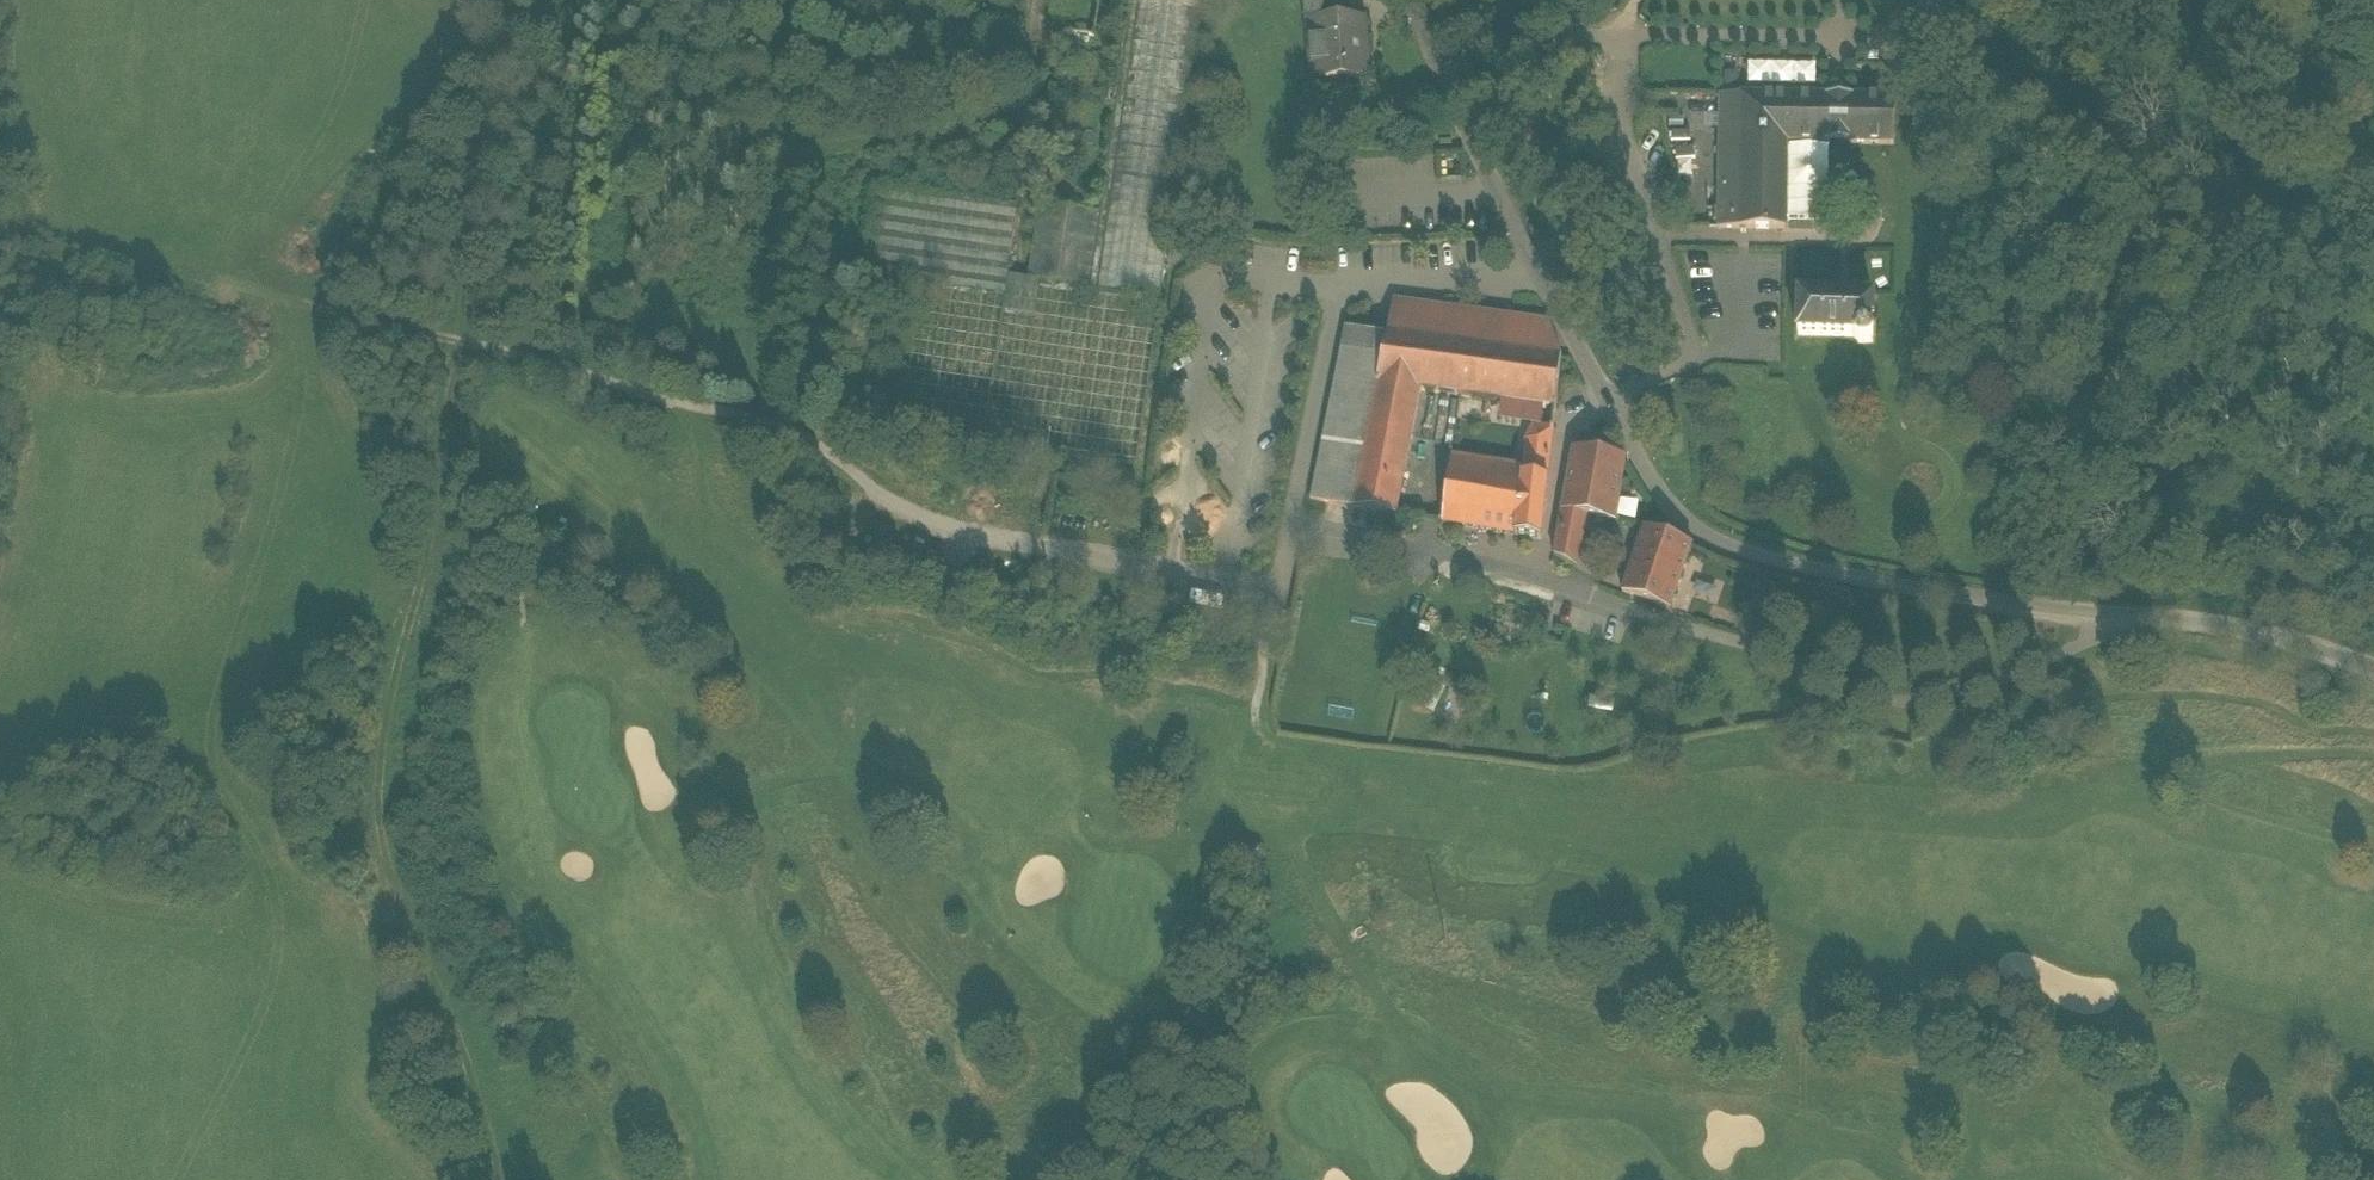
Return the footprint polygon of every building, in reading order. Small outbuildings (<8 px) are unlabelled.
[(1204,0),(1067,0),(1066,8),(1059,7),(1054,32),(1062,33),(1026,278),(1014,276),(1012,293),(1005,297),(914,283),(892,433),(1136,467),(1204,0)] [(1336,20),(1334,0),(1306,0),(1307,19),(1336,20)] [(1307,19),(1313,79),(1331,78),(1367,76),(1364,19),(1336,20),(1307,19)] [(1787,144),(1830,145),(1830,98),(1720,97),(1718,229),(1786,230),(1787,144)] [(1830,145),(1848,145),(1848,99),(1830,98),(1830,145)] [(1895,99),(1848,99),(1848,145),(1894,146),(1895,99)] [(875,185),(862,275),(914,283),(1005,297),(1012,293),(1014,276),(1007,275),(1018,205),(875,185)] [(1860,342),(1867,342),(1873,336),(1873,329),(1870,325),(1873,325),(1874,299),(1852,298),(1853,289),(1849,289),(1839,288),(1836,288),(1836,297),(1799,296),(1798,334),(1854,336),(1860,342)] [(1393,303),(1387,332),(1560,356),(1551,327),(1551,325),(1550,325),(1393,303)] [(1345,326),(1341,348),(1382,356),(1387,334),(1345,326)] [(1561,356),(1560,356),(1387,332),(1387,334),(1382,356),(1352,508),(1396,515),(1421,389),(1556,408),(1561,356)] [(1310,500),(1352,508),(1382,356),(1341,348),(1310,500)] [(1499,402),(1497,421),(1533,426),(1539,427),(1541,408),(1499,402)] [(1442,523),(1541,539),(1548,478),(1554,428),(1539,427),(1533,426),(1526,442),(1523,468),(1497,463),(1489,512),(1444,506),(1442,523)] [(1573,449),(1561,511),(1587,516),(1615,521),(1626,458),(1573,449)] [(1444,506),(1489,512),(1497,463),(1451,456),(1444,506)] [(1578,566),(1587,516),(1561,511),(1554,555),(1578,566)] [(1622,592),(1670,610),(1692,544),(1644,527),(1622,592)]
